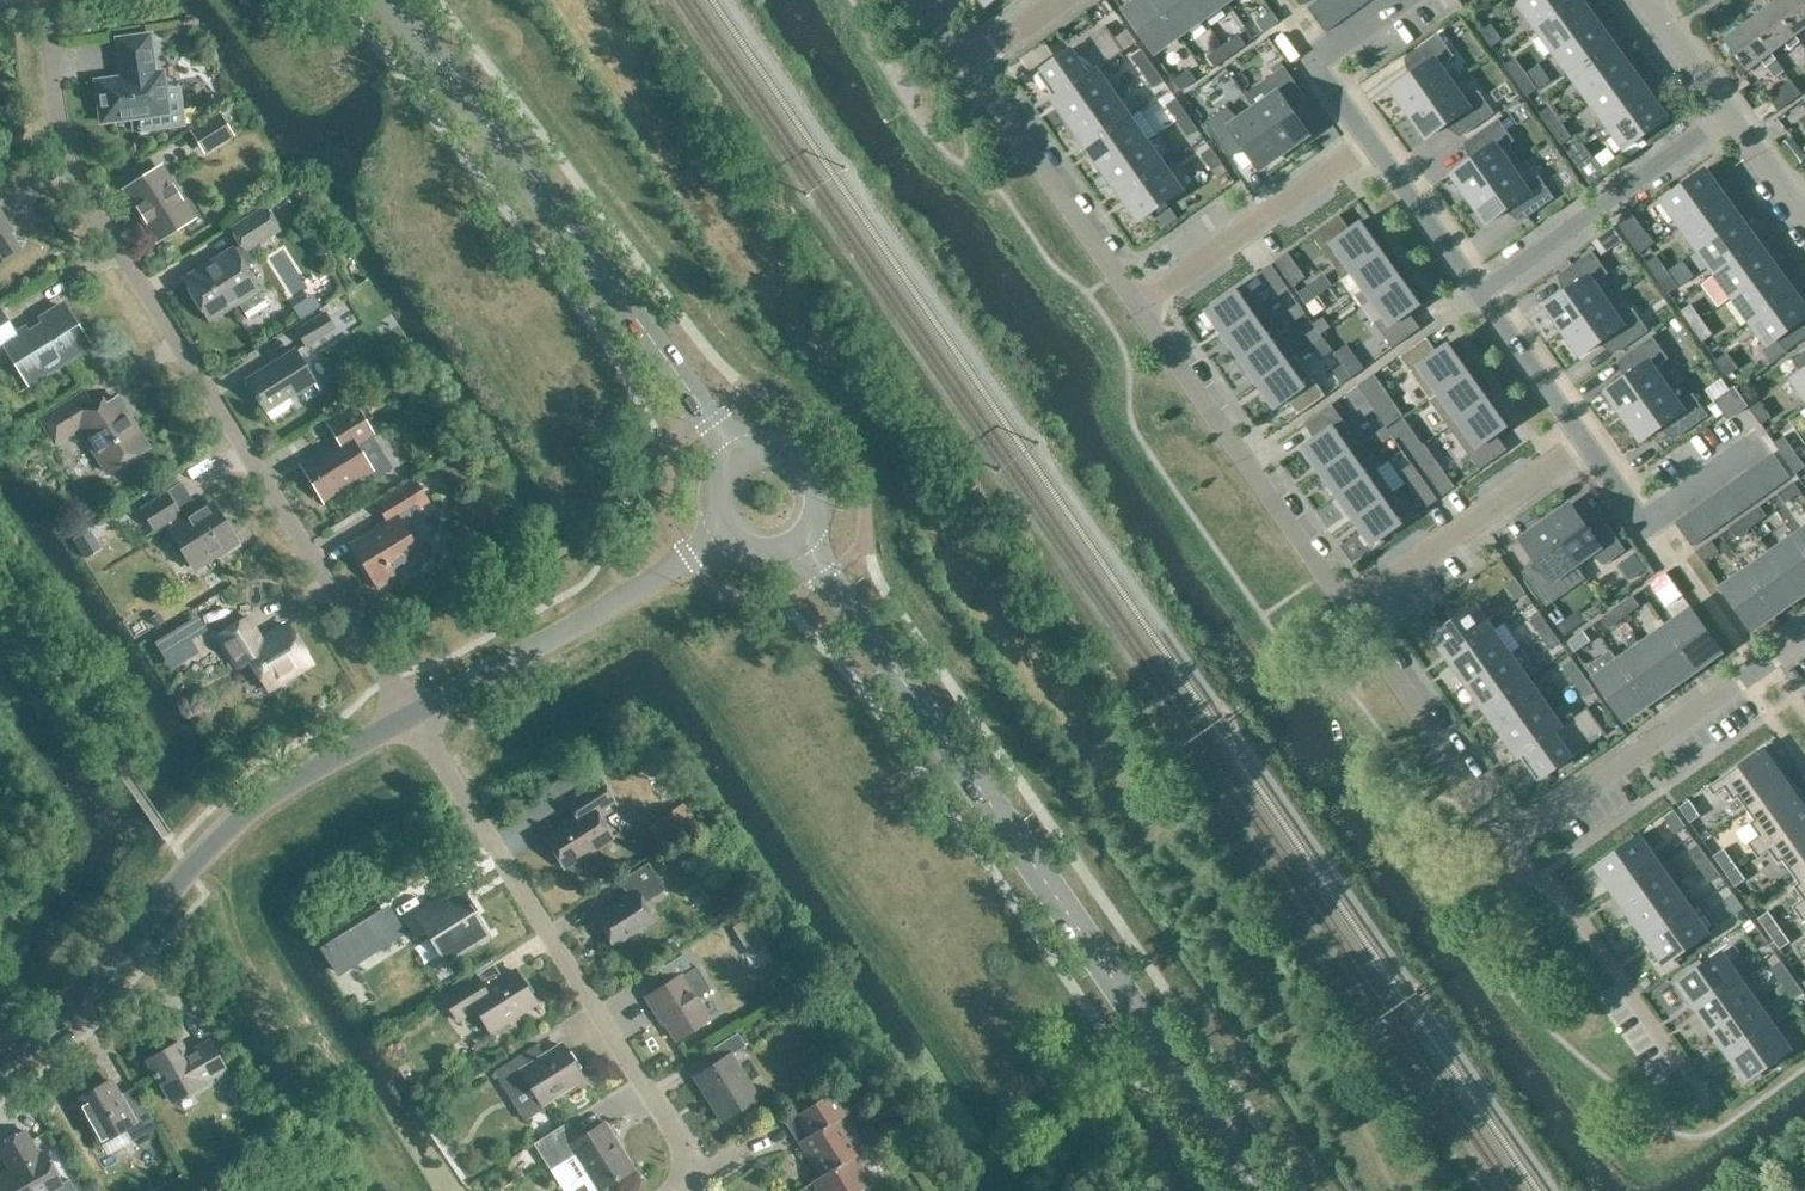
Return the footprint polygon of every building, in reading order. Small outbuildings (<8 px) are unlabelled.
[(1125,12),(1154,53),(1179,35),(1154,0),(1148,0),(1145,2),(1143,0),(1142,0),(1125,12)] [(1179,35),(1203,18),(1190,0),(1154,0),(1179,35)] [(1203,18),(1227,1),(1226,0),(1190,0),(1203,18)] [(1318,1),(1336,25),(1348,17),(1336,0),(1320,0),(1318,1)] [(1348,17),(1360,8),(1354,0),(1336,0),(1348,17)] [(1576,1),(1575,0),(1524,0),(1520,3),(1538,28),(1576,1)] [(1795,36),(1804,28),(1804,1),(1804,0),(1778,0),(1772,5),(1795,36)] [(1323,34),(1336,25),(1318,1),(1306,10),(1323,34)] [(1556,52),(1596,23),(1583,6),(1581,8),(1576,1),(1538,28),(1556,52)] [(1800,42),(1795,36),(1772,5),(1748,22),(1771,53),(1785,43),(1790,49),(1800,42)] [(1263,31),(1279,20),(1272,10),(1256,21),(1263,31)] [(1480,29),(1492,46),(1502,39),(1490,22),(1480,29)] [(1747,71),(1761,61),(1764,66),(1765,65),(1774,78),(1784,71),(1774,58),(1775,57),(1771,53),(1748,22),(1724,40),(1747,71)] [(1573,76),(1611,48),(1605,41),(1608,40),(1596,23),(1556,52),(1573,76)] [(1058,97),(1096,70),(1096,71),(1137,43),(1128,30),(1115,39),(1106,26),(1037,74),(1050,92),(1053,90),(1058,97)] [(138,116),(140,131),(184,125),(179,86),(164,88),(162,71),(154,72),(149,34),(117,38),(122,76),(96,80),(101,121),(138,116)] [(1230,55),(1245,44),(1238,34),(1223,45),(1230,55)] [(1394,89),(1411,113),(1451,85),(1441,70),(1455,57),(1439,35),(1409,56),(1419,71),(1394,89)] [(1223,45),(1207,56),(1214,66),(1230,55),(1223,45)] [(1590,100),(1631,71),(1618,54),(1616,55),(1611,48),(1573,76),(1590,100)] [(1153,65),(1142,50),(1132,57),(1143,72),(1153,65)] [(1525,71),(1514,56),(1504,63),(1515,78),(1525,71)] [(1143,72),(1154,87),(1164,80),(1153,65),(1143,72)] [(1270,100),(1255,110),(1284,151),(1309,133),(1291,108),(1306,97),(1284,67),(1262,83),(1270,100)] [(1197,78),(1190,68),(1173,80),(1180,90),(1197,78)] [(1060,106),(1072,123),(1113,95),(1096,71),(1096,70),(1058,97),(1063,104),(1060,106)] [(1515,78),(1527,94),(1536,86),(1525,71),(1515,78)] [(1608,124),(1646,96),(1640,89),(1643,87),(1631,71),(1590,100),(1608,124)] [(1792,82),(1768,99),(1778,113),(1802,96),(1792,82)] [(1462,99),(1451,85),(1411,113),(1429,138),(1454,120),(1465,135),(1495,114),(1479,91),(1462,99)] [(1087,139),(1092,146),(1130,119),(1113,95),(1072,123),(1084,140),(1087,139)] [(1646,96),(1608,124),(1597,133),(1603,142),(1615,133),(1626,149),(1666,119),(1653,102),(1651,103),(1646,96)] [(1178,121),(1188,113),(1177,98),(1167,105),(1178,121)] [(1550,126),(1560,119),(1549,104),(1539,111),(1550,126)] [(1259,169),(1284,151),(1255,110),(1241,121),(1227,108),(1205,123),(1226,153),(1241,143),(1259,169)] [(1188,113),(1178,121),(1188,136),(1198,129),(1188,113)] [(230,132),(220,116),(194,132),(204,148),(230,132)] [(1094,155),(1106,172),(1147,143),(1130,119),(1092,146),(1097,153),(1094,155)] [(1550,126),(1561,142),(1571,134),(1560,119),(1550,126)] [(1454,174),(1471,198),(1512,170),(1502,155),(1515,142),(1499,120),(1469,141),(1479,156),(1454,174)] [(1585,165),(1600,154),(1589,138),(1574,149),(1585,165)] [(1121,187),(1126,194),(1164,167),(1147,143),(1106,172),(1119,189),(1121,187)] [(1201,154),(1212,170),(1213,170),(1222,164),(1222,163),(1211,146),(1201,154)] [(1222,164),(1213,170),(1220,179),(1229,172),(1222,163),(1222,164)] [(192,217),(160,167),(126,188),(146,219),(145,223),(152,234),(156,235),(158,238),(192,217)] [(1182,192),(1164,167),(1126,194),(1131,201),(1129,203),(1141,221),(1182,192)] [(1522,184),(1512,170),(1471,198),(1489,223),(1514,205),(1525,220),(1555,199),(1539,176),(1522,184)] [(1681,225),(1719,197),(1714,190),(1716,188),(1703,170),(1663,200),(1681,225)] [(294,191),(293,195),(295,199),(299,199),(303,197),(304,192),(302,189),(297,188),(294,191)] [(1698,248),(1739,219),(1726,202),(1724,204),(1719,197),(1681,225),(1698,248)] [(260,293),(258,288),(244,267),(254,261),(246,248),(278,228),(265,207),(232,228),(241,243),(233,249),(232,248),(184,278),(209,319),(237,301),(248,318),(268,305),(272,298),(268,293),(262,292),(260,293)] [(1647,234),(1632,212),(1618,222),(1640,254),(1655,243),(1648,233),(1647,234)] [(1339,216),(1312,235),(1342,277),(1381,250),(1373,239),(1375,238),(1363,221),(1350,230),(1339,216)] [(1716,272),(1754,245),(1748,238),(1751,236),(1739,219),(1698,248),(1716,272)] [(19,249),(0,220),(0,261),(19,249)] [(1615,230),(1600,240),(1608,253),(1624,242),(1615,230)] [(1733,296),(1774,267),(1761,250),(1759,252),(1754,245),(1716,272),(1733,296)] [(1381,250),(1342,277),(1343,279),(1353,272),(1366,289),(1356,296),(1362,305),(1401,278),(1403,276),(1390,259),(1388,261),(1381,250)] [(1547,306),(1565,331),(1605,302),(1595,287),(1608,274),(1593,251),(1562,273),(1573,288),(1547,306)] [(1287,253),(1276,261),(1293,287),(1306,277),(1288,252),(1287,253)] [(1667,270),(1656,255),(1646,262),(1657,277),(1667,270)] [(1271,264),(1257,275),(1275,300),(1289,289),(1271,264)] [(1751,320),(1789,293),(1783,286),(1786,284),(1774,267),(1733,296),(1751,320)] [(1657,277),(1668,293),(1678,285),(1667,270),(1657,277)] [(1401,278),(1362,305),(1363,306),(1372,299),(1385,316),(1375,323),(1393,348),(1420,329),(1410,314),(1423,304),(1410,287),(1408,288),(1401,278)] [(1246,283),(1205,311),(1215,325),(1217,324),(1225,335),(1263,308),(1246,283)] [(1311,284),(1298,293),(1306,304),(1319,295),(1311,284)] [(1769,345),(1775,341),(1784,353),(1804,337),(1804,331),(1799,323),(1804,319),(1804,310),(1796,298),(1794,300),(1789,293),(1751,320),(1769,345)] [(1616,317),(1605,302),(1565,331),(1582,356),(1608,338),(1619,352),(1649,331),(1633,309),(1616,317)] [(1691,325),(1701,318),(1690,303),(1680,310),(1691,325)] [(36,381),(80,353),(70,336),(76,332),(58,304),(12,334),(0,315),(0,350),(12,342),(36,381)] [(1299,304),(1289,310),(1297,321),(1306,314),(1299,304)] [(1263,308),(1225,335),(1233,346),(1231,348),(1240,361),(1281,332),(1263,308)] [(306,344),(334,326),(325,311),(297,329),(306,344)] [(1323,317),(1313,324),(1321,335),(1331,328),(1323,317)] [(1701,318),(1691,325),(1702,341),(1712,334),(1701,318)] [(1316,328),(1306,335),(1314,345),(1323,338),(1316,328)] [(1281,332),(1240,361),(1249,374),(1251,372),(1259,384),(1298,356),(1281,332)] [(1427,337),(1399,356),(1430,400),(1468,372),(1461,362),(1463,360),(1450,343),(1437,352),(1427,337)] [(1607,391),(1625,416),(1665,387),(1655,372),(1668,359),(1653,337),(1622,358),(1633,373),(1607,391)] [(288,396),(314,380),(295,349),(247,379),(271,418),(293,404),(288,396)] [(1715,358),(1727,375),(1737,367),(1725,351),(1715,358)] [(1298,356),(1259,384),(1267,395),(1265,396),(1275,410),(1288,401),(1299,415),(1326,396),(1298,356)] [(1353,360),(1344,367),(1351,377),(1361,371),(1353,360)] [(1343,367),(1333,374),(1341,385),(1351,378),(1343,367)] [(1804,395),(1804,369),(1793,378),(1804,395)] [(1468,372),(1430,400),(1450,427),(1488,400),(1480,389),(1482,388),(1470,371),(1468,372)] [(1367,380),(1358,387),(1365,397),(1374,410),(1390,398),(1373,375),(1367,380)] [(1357,387),(1348,394),(1355,404),(1365,398),(1357,387)] [(1676,402),(1665,387),(1625,416),(1643,441),(1668,423),(1679,437),(1709,416),(1693,394),(1676,402)] [(1728,419),(1747,406),(1734,388),(1715,402),(1728,419)] [(87,416),(75,397),(41,419),(55,442),(79,427),(107,472),(143,450),(123,417),(128,414),(117,397),(87,416)] [(1488,400),(1450,427),(1480,470),(1507,450),(1497,436),(1510,426),(1498,409),(1496,411),(1488,400)] [(1748,411),(1759,427),(1769,420),(1758,404),(1748,411)] [(1315,439),(1302,448),(1312,462),(1314,461),(1322,472),(1360,445),(1332,405),(1305,424),(1315,439)] [(354,442),(371,431),(356,407),(329,424),(341,442),(306,463),(326,495),(370,468),(354,442)] [(1403,419),(1394,426),(1401,437),(1411,430),(1403,419)] [(1386,427),(1376,433),(1383,444),(1393,437),(1386,427)] [(1783,460),(1793,453),(1782,438),(1772,445),(1783,460)] [(1360,445),(1322,472),(1330,483),(1328,485),(1337,498),(1377,469),(1371,460),(1361,467),(1351,452),(1361,445),(1360,445)] [(1771,453),(1759,462),(1776,486),(1789,477),(1771,453)] [(1783,460),(1794,475),(1804,468),(1793,453),(1783,460)] [(1437,462),(1425,471),(1443,496),(1455,488),(1455,487),(1437,462)] [(1764,495),(1776,486),(1759,462),(1747,470),(1764,495)] [(1412,464),(1403,471),(1410,482),(1420,475),(1412,464)] [(1377,469),(1337,498),(1346,510),(1348,509),(1356,520),(1395,493),(1377,469)] [(1747,470),(1735,479),(1752,503),(1764,495),(1747,470)] [(1420,475),(1408,484),(1425,509),(1438,500),(1420,475)] [(416,507),(429,500),(415,478),(375,502),(387,520),(349,543),(377,587),(424,557),(419,550),(427,545),(430,530),(416,507)] [(1740,512),(1752,503),(1735,479),(1722,488),(1740,512)] [(1779,493),(1786,503),(1803,491),(1795,481),(1779,493)] [(1722,488),(1710,496),(1727,520),(1740,512),(1722,488)] [(196,570),(236,542),(211,502),(185,519),(167,490),(140,507),(161,542),(173,534),(196,570)] [(1395,493),(1356,520),(1364,532),(1362,533),(1372,547),(1412,518),(1395,493)] [(1715,529),(1727,520),(1710,496),(1698,505),(1715,529)] [(1547,523),(1575,564),(1590,553),(1604,567),(1626,551),(1605,521),(1590,531),(1572,505),(1547,523)] [(1698,505),(1686,513),(1703,538),(1715,529),(1698,505)] [(1753,526),(1769,515),(1761,505),(1746,516),(1753,526)] [(1691,546),(1703,538),(1686,513),(1674,522),(1691,546)] [(1746,516),(1731,527),(1738,537),(1753,526),(1746,516)] [(1560,574),(1575,564),(1547,523),(1522,541),(1540,566),(1525,577),(1546,607),(1569,591),(1560,574)] [(1804,550),(1804,531),(1796,537),(1804,550)] [(1800,595),(1804,592),(1804,550),(1796,537),(1772,554),(1800,595)] [(1713,540),(1697,551),(1704,561),(1720,550),(1713,540)] [(1747,572),(1774,610),(1781,605),(1783,607),(1800,595),(1772,554),(1747,572)] [(1652,583),(1659,593),(1675,582),(1668,572),(1652,583)] [(1774,610),(1747,572),(1722,589),(1751,630),(1769,617),(1767,615),(1774,610)] [(1516,599),(1526,592),(1514,576),(1504,583),(1516,599)] [(1626,617),(1641,606),(1634,596),(1619,607),(1626,617)] [(1455,659),(1493,632),(1475,607),(1434,635),(1447,653),(1450,652),(1455,659)] [(1619,607),(1603,618),(1610,628),(1626,617),(1619,607)] [(1549,625),(1539,610),(1529,617),(1539,632),(1549,625)] [(1704,663),(1722,651),(1693,610),(1668,628),(1695,666),(1702,661),(1704,663)] [(267,687),(310,661),(288,625),(262,642),(247,618),(219,635),(238,666),(250,659),(267,687)] [(1539,632),(1550,648),(1560,641),(1549,625),(1539,632)] [(1695,666),(1668,628),(1644,645),(1673,685),(1690,673),(1688,671),(1695,666)] [(1569,642),(1576,652),(1593,640),(1586,630),(1569,642)] [(1493,632),(1455,659),(1460,666),(1457,668),(1469,685),(1510,656),(1493,632)] [(1620,662),(1647,700),(1654,695),(1656,697),(1673,685),(1644,645),(1620,662)] [(1510,656),(1469,685),(1481,702),(1484,700),(1489,707),(1527,680),(1510,656)] [(1584,674),(1573,658),(1563,665),(1574,681),(1584,674)] [(1647,700),(1620,662),(1595,679),(1623,720),(1641,708),(1639,705),(1647,700)] [(1574,681),(1585,696),(1595,689),(1584,674),(1574,681)] [(1527,680),(1489,707),(1494,714),(1491,716),(1503,733),(1544,704),(1527,680)] [(1544,704),(1503,733),(1516,750),(1518,748),(1523,755),(1561,728),(1560,728),(1544,704)] [(1561,728),(1523,755),(1528,763),(1526,764),(1538,782),(1606,734),(1588,708),(1560,728),(1561,728)] [(1737,796),(1746,809),(1784,782),(1772,764),(1776,762),(1765,747),(1708,787),(1714,796),(1726,787),(1734,799),(1737,796)] [(596,811),(614,800),(601,780),(567,801),(576,816),(545,835),(553,849),(553,852),(558,860),(561,861),(564,866),(611,837),(596,811)] [(1753,851),(1804,815),(1804,803),(1801,797),(1797,799),(1784,782),(1746,809),(1755,821),(1752,824),(1760,835),(1748,843),(1753,851)] [(1689,825),(1699,818),(1687,802),(1677,809),(1689,825)] [(696,822),(684,803),(650,825),(661,843),(696,822)] [(1675,835),(1685,828),(1673,812),(1663,819),(1675,835)] [(1753,851),(1759,859),(1771,851),(1779,862),(1782,860),(1791,872),(1804,862),(1804,815),(1753,851)] [(1611,883),(1616,890),(1658,860),(1657,860),(1653,863),(1636,838),(1596,867),(1608,885),(1611,883)] [(1708,861),(1697,846),(1687,853),(1698,868),(1708,861)] [(1723,873),(1733,866),(1722,850),(1712,857),(1723,873)] [(1618,899),(1631,916),(1675,885),(1675,884),(1671,887),(1654,864),(1658,861),(1658,860),(1616,890),(1621,897),(1618,899)] [(1708,861),(1698,868),(1709,883),(1719,876),(1708,861)] [(644,902),(666,889),(649,862),(619,880),(628,895),(595,916),(614,945),(655,919),(644,902)] [(1798,914),(1804,909),(1804,862),(1791,872),(1800,885),(1796,887),(1804,898),(1792,907),(1798,914)] [(1723,873),(1734,888),(1744,881),(1733,866),(1723,873)] [(1675,885),(1631,916),(1643,933),(1645,931),(1650,938),(1692,909),(1692,908),(1688,911),(1672,888),(1675,885)] [(447,958),(487,933),(474,911),(477,909),(472,901),(468,903),(459,888),(406,921),(416,937),(429,929),(447,958)] [(1722,901),(1733,917),(1743,910),(1732,894),(1722,901)] [(1692,909),(1650,938),(1655,946),(1653,947),(1665,965),(1706,936),(1689,912),(1693,909),(1692,909)] [(1768,936),(1778,929),(1767,914),(1757,921),(1768,936)] [(748,918),(733,927),(753,958),(767,948),(748,918)] [(367,921),(335,940),(351,966),(382,948),(367,921)] [(1757,952),(1767,944),(1756,928),(1746,935),(1757,952)] [(1768,936),(1779,951),(1789,944),(1778,929),(1768,936)] [(667,983),(646,996),(657,1014),(659,1012),(676,1039),(709,1018),(696,997),(710,988),(696,966),(692,968),(683,953),(659,968),(667,983)] [(1693,999),(1698,1006),(1740,977),(1740,976),(1736,979),(1719,955),(1678,983),(1691,1001),(1693,999)] [(1791,977),(1780,962),(1770,969),(1781,985),(1791,977)] [(490,1030),(535,1002),(515,970),(484,989),(475,974),(442,995),(457,1019),(476,1007),(490,1030)] [(1701,1015),(1713,1032),(1757,1001),(1757,1000),(1753,1003),(1737,980),(1741,977),(1740,977),(1698,1006),(1703,1014),(1701,1015)] [(1791,977),(1781,985),(1791,1000),(1802,993),(1791,977)] [(1758,1002),(1757,1001),(1713,1032),(1725,1049),(1728,1048),(1733,1055),(1775,1025),(1774,1024),(1770,1027),(1754,1004),(1758,1002)] [(1775,1025),(1733,1055),(1738,1062),(1735,1064),(1748,1082),(1788,1053),(1771,1029),(1775,1026),(1775,1025)] [(730,1055),(746,1045),(737,1032),(713,1047),(721,1059),(695,1075),(724,1121),(758,1099),(730,1055)] [(202,1081),(225,1068),(209,1041),(195,1049),(196,1051),(188,1056),(179,1041),(147,1059),(155,1072),(152,1073),(155,1078),(158,1076),(172,1100),(203,1083),(202,1081)] [(541,1102),(582,1077),(562,1045),(544,1056),(536,1044),(493,1071),(511,1099),(531,1086),(541,1102)] [(131,1140),(156,1126),(134,1086),(118,1095),(111,1080),(77,1099),(101,1141),(124,1128),(131,1140)] [(238,1086),(227,1092),(236,1108),(247,1102),(238,1086)] [(813,1180),(820,1190),(855,1190),(869,1182),(853,1156),(861,1151),(839,1117),(848,1112),(834,1092),(796,1116),(808,1136),(800,1141),(822,1175),(813,1180)] [(564,1169),(570,1178),(570,1179),(572,1181),(573,1181),(575,1182),(577,1183),(580,1183),(581,1183),(583,1182),(591,1177),(599,1190),(633,1168),(613,1137),(614,1136),(605,1121),(578,1138),(567,1122),(535,1142),(551,1167),(564,1169)] [(9,1171),(0,1177),(0,1190),(1,1190),(52,1190),(63,1185),(44,1152),(38,1155),(24,1130),(0,1143),(0,1155),(9,1171)]
